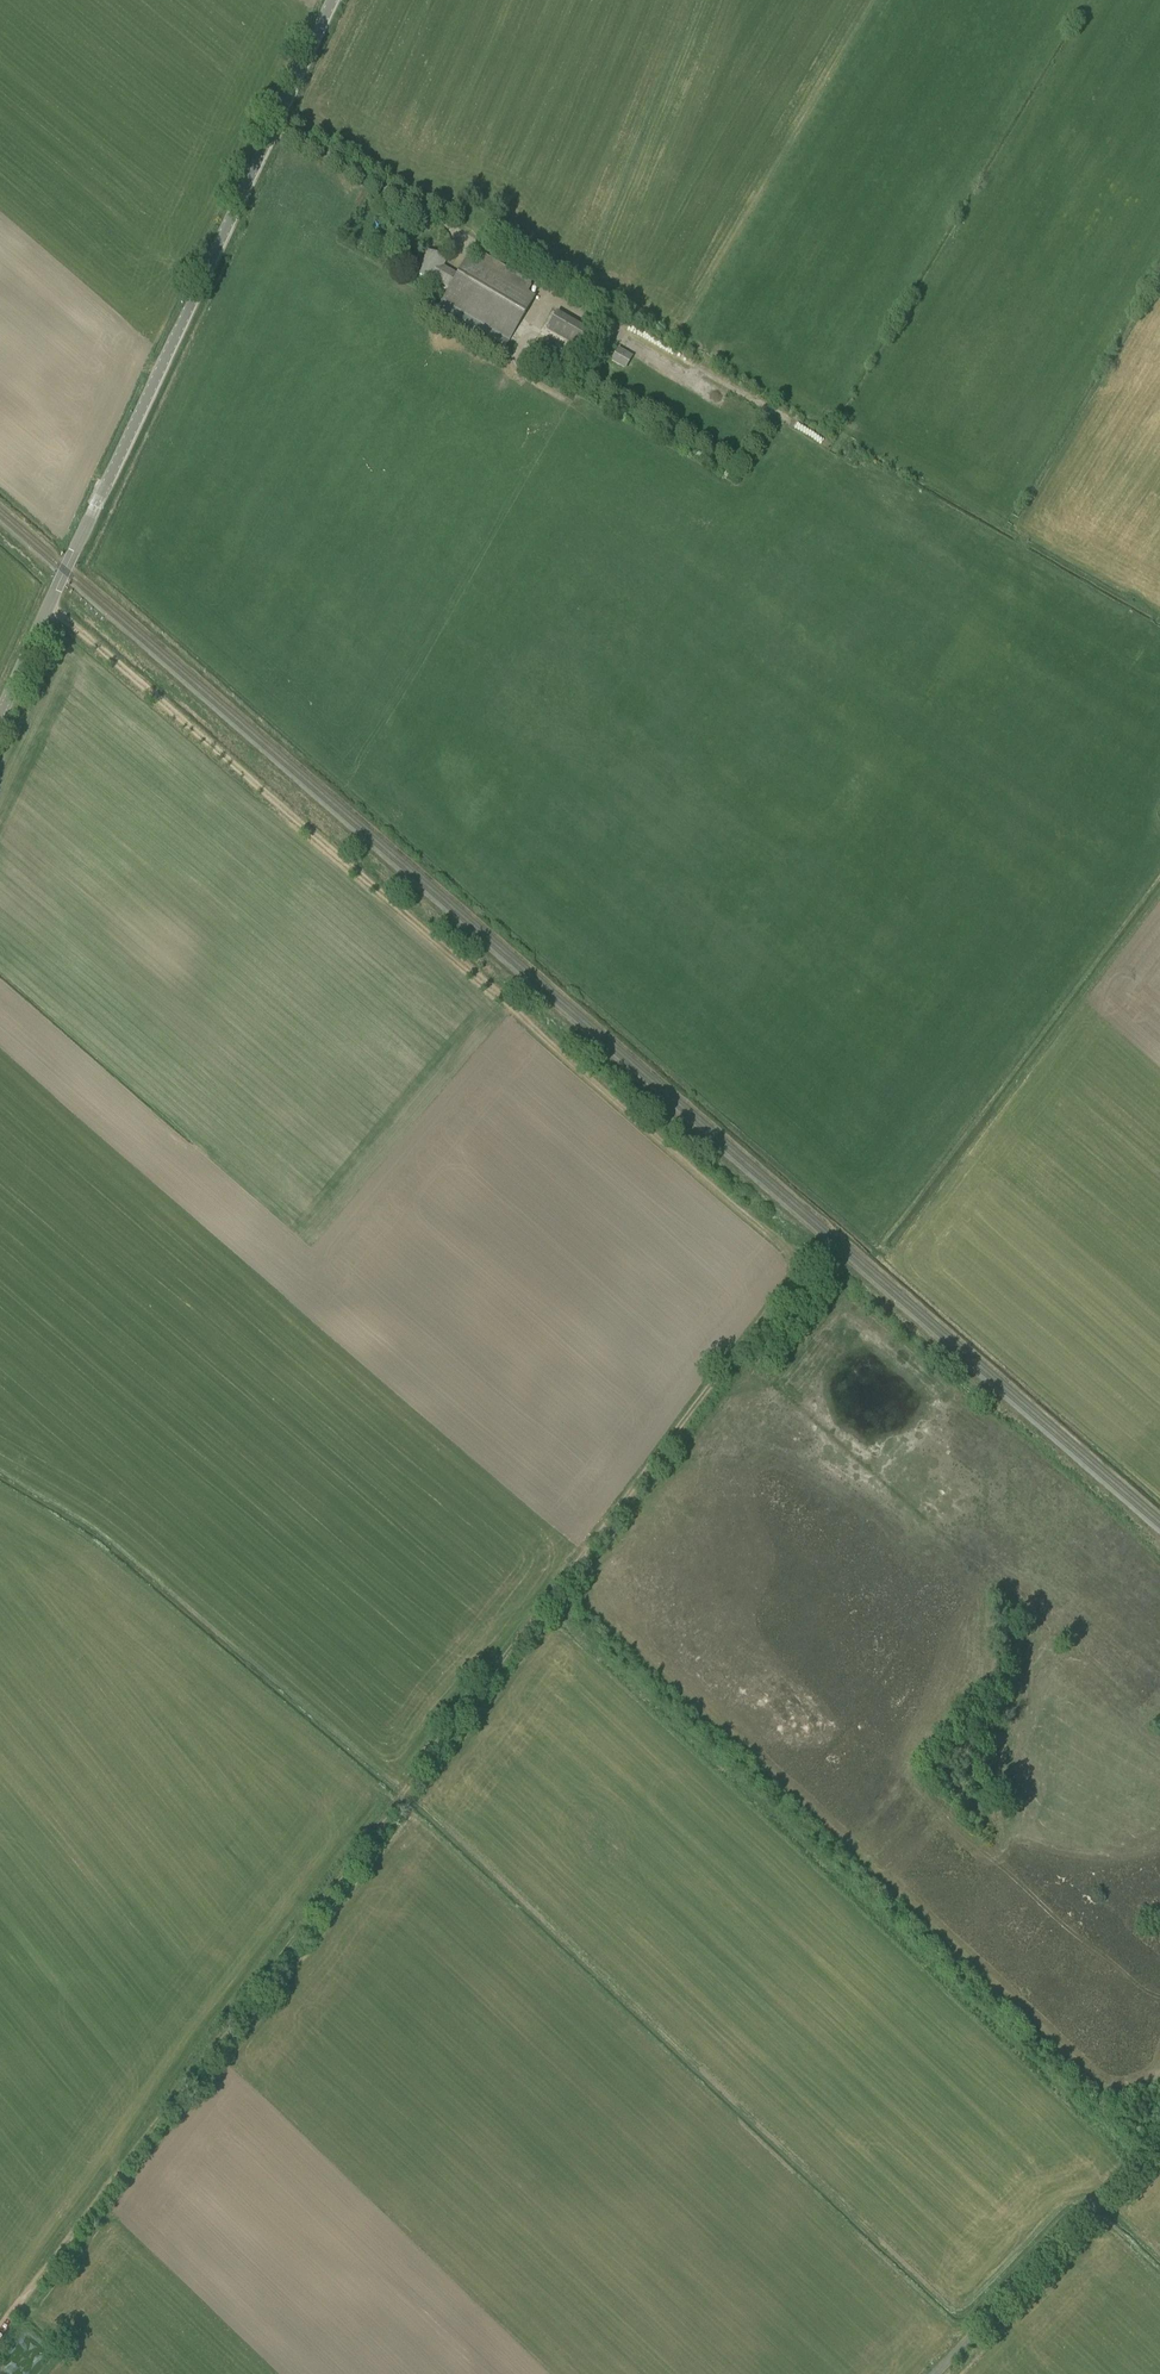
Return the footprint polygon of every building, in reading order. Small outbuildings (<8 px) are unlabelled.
[(456,274),(443,266),(445,262),(427,252),(414,274),(432,285),(435,280),(448,288),(433,314),(500,353),(533,297),(524,291),(529,282),(482,254),(477,263),(467,257),(456,274)] [(584,353),(594,334),(556,311),(545,330),(584,353)] [(625,370),(633,357),(618,348),(610,361),(625,370)]
